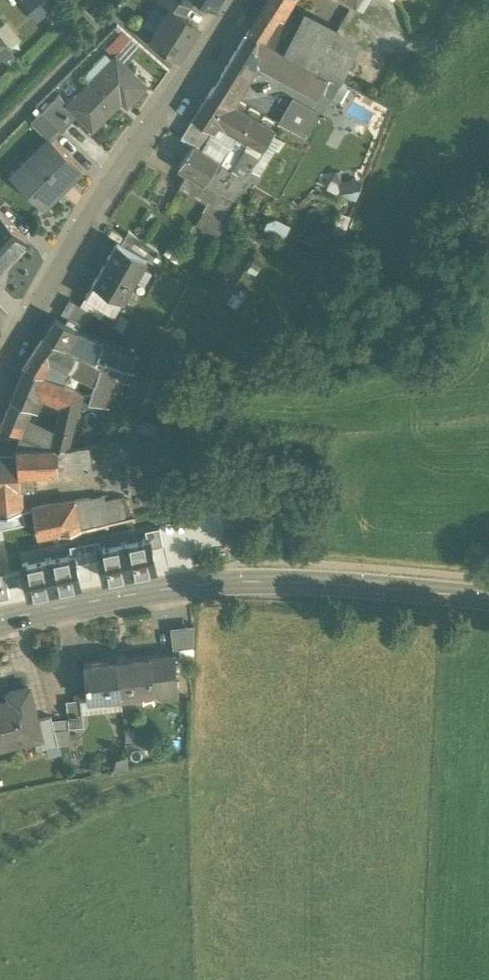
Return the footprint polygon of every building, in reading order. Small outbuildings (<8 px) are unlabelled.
[(57,0),(22,0),(21,1),(37,20),(58,2),(57,0)] [(180,0),(162,0),(160,3),(171,10),(171,9),(184,17),(190,7),(180,0)] [(249,31),(265,40),(284,10),(290,0),(268,0),(249,31)] [(361,8),(366,0),(348,0),(361,8)] [(171,10),(167,16),(164,14),(153,30),(157,32),(152,39),(166,48),(165,49),(168,51),(169,50),(179,56),(198,27),(184,17),(171,9),(171,10)] [(304,21),(284,10),(265,40),(267,41),(286,52),(304,21)] [(358,51),(304,21),(286,52),(340,83),(358,51)] [(265,40),(249,31),(213,88),(232,98),(258,56),(267,41),(265,40)] [(0,33),(0,58),(12,48),(0,33)] [(98,48),(108,60),(123,46),(113,34),(98,48)] [(286,52),(267,41),(258,56),(331,98),(340,83),(286,52)] [(116,57),(68,105),(78,115),(92,129),(122,99),(127,104),(145,86),(116,57)] [(232,98),(213,88),(209,94),(227,105),(232,107),(233,104),(236,100),(232,98)] [(233,104),(232,107),(227,105),(209,94),(193,119),(214,132),(218,125),(263,152),(264,150),(272,137),(276,129),(259,119),(233,104)] [(68,105),(59,96),(42,112),(61,131),(78,115),(68,105)] [(279,123),(307,137),(320,112),(293,98),(279,123)] [(61,131),(42,112),(32,123),(48,139),(49,138),(52,141),(61,131)] [(214,132),(193,119),(181,138),(194,146),(194,145),(202,151),(208,142),(214,132)] [(286,135),(276,129),(272,137),(281,142),(286,135)] [(281,142),(272,137),(264,150),(273,156),(281,142)] [(48,139),(11,177),(43,208),(81,170),(52,141),(49,138),(48,139)] [(228,154),(208,142),(202,151),(219,162),(222,164),(228,154)] [(202,151),(194,145),(194,146),(179,168),(188,173),(205,184),(219,162),(202,151)] [(239,160),(232,171),(245,179),(259,158),(246,151),(239,160)] [(239,160),(228,154),(222,164),(232,171),(239,160)] [(222,164),(219,162),(205,184),(236,202),(245,179),(232,171),(222,164)] [(205,184),(188,173),(179,187),(208,205),(222,213),(217,221),(226,225),(230,217),(236,202),(205,184)] [(222,213),(208,205),(196,225),(219,238),(226,225),(217,221),(222,213)] [(28,241),(0,214),(0,270),(28,241)] [(146,260),(118,244),(95,284),(122,300),(146,260)] [(122,300),(95,284),(87,298),(114,314),(122,300)] [(66,318),(70,320),(79,325),(97,335),(105,321),(74,304),(66,318)] [(67,326),(55,319),(45,338),(61,345),(79,355),(88,339),(75,332),(79,325),(70,320),(67,326)] [(61,345),(45,338),(34,353),(25,368),(43,377),(43,376),(50,361),(68,371),(79,355),(61,345)] [(103,347),(88,339),(79,355),(89,360),(97,364),(98,362),(103,347)] [(79,355),(68,371),(84,376),(89,360),(79,355)] [(122,370),(98,362),(97,364),(89,360),(84,376),(97,381),(92,395),(101,398),(113,401),(122,370)] [(68,371),(50,361),(43,376),(61,384),(62,385),(68,371)] [(62,385),(61,384),(43,376),(43,377),(25,368),(5,414),(24,422),(25,420),(30,409),(34,411),(41,395),(63,404),(61,414),(59,413),(55,431),(51,448),(69,447),(74,430),(79,410),(80,404),(82,399),(83,395),(62,385)] [(113,401),(101,398),(99,406),(110,409),(113,401)] [(92,413),(79,410),(74,430),(87,433),(92,413)] [(5,414),(0,427),(0,429),(20,437),(17,449),(30,449),(36,424),(25,420),(24,422),(5,414)] [(55,431),(36,424),(30,449),(51,448),(55,431)] [(89,446),(74,447),(75,471),(89,470),(89,446)] [(17,449),(17,458),(0,459),(0,517),(22,514),(20,475),(75,471),(74,447),(30,449),(17,449)] [(17,458),(17,449),(0,450),(0,459),(17,458)] [(108,498),(75,504),(80,530),(130,518),(126,498),(108,501),(108,498)] [(75,504),(34,511),(39,538),(80,530),(75,504)] [(24,526),(22,514),(0,517),(0,530),(24,526)] [(152,551),(164,549),(160,531),(146,533),(147,541),(150,540),(152,551)] [(147,541),(123,546),(130,576),(156,570),(152,551),(150,540),(147,541)] [(85,545),(88,564),(100,562),(98,551),(101,550),(99,543),(85,545)] [(76,566),(88,564),(85,545),(70,548),(71,557),(74,556),(76,566)] [(104,581),(130,576),(123,546),(101,550),(98,551),(100,562),(104,581)] [(54,591),(80,586),(76,566),(74,556),(71,557),(48,561),(54,591)] [(48,561),(22,566),(23,572),(25,578),(28,596),(54,591),(48,561)] [(23,572),(5,576),(7,589),(20,586),(18,579),(25,578),(23,572)] [(10,600),(7,589),(5,576),(0,577),(0,602),(10,600)] [(193,627),(172,630),(173,653),(193,651),(193,627)] [(174,658),(150,660),(154,697),(161,703),(178,701),(174,658)] [(150,660),(117,664),(121,706),(135,705),(134,699),(154,697),(150,660)] [(117,664),(84,667),(88,704),(107,702),(108,708),(121,706),(117,664)] [(0,706),(0,743),(2,742),(3,747),(39,738),(40,738),(37,724),(28,691),(7,697),(9,704),(0,706)] [(81,703),(66,705),(69,733),(84,732),(81,703)] [(51,720),(37,724),(40,738),(39,738),(43,754),(59,750),(51,720)]
